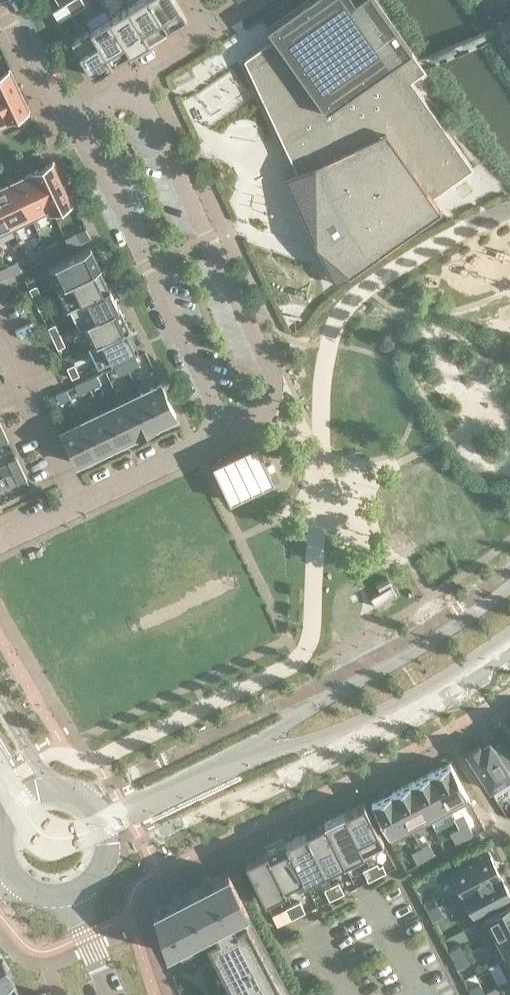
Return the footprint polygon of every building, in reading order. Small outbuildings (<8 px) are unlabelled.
[(66,2),(73,12),(79,9),(73,0),(70,0),(66,2)] [(79,9),(85,5),(82,0),(73,0),(79,9)] [(149,41),(167,29),(149,0),(138,0),(128,6),(149,41)] [(187,17),(176,0),(149,0),(167,29),(187,17)] [(275,37),(244,59),(297,170),(284,176),(334,283),(442,208),(433,195),(473,167),(402,66),(416,56),(377,0),(305,0),(268,26),(275,37)] [(109,18),(130,52),(149,41),(128,6),(109,18)] [(91,29),(112,63),(130,52),(109,18),(91,29)] [(71,41),(92,75),(112,63),(91,29),(71,41)] [(7,117),(28,107),(10,69),(0,74),(0,102),(7,117)] [(50,209),(51,209),(72,199),(54,161),(33,171),(49,204),(48,204),(50,209)] [(29,213),(48,204),(49,204),(33,171),(14,180),(29,213)] [(10,222),(29,213),(14,180),(0,187),(0,202),(10,222)] [(10,222),(0,202),(0,227),(10,222)] [(65,239),(70,248),(80,242),(76,233),(65,239)] [(70,248),(65,239),(54,244),(59,253),(70,248)] [(90,246),(49,266),(59,287),(100,267),(90,246)] [(26,257),(31,266),(41,261),(37,252),(26,257)] [(31,266),(26,257),(15,262),(20,271),(31,266)] [(106,287),(103,280),(105,279),(100,268),(100,267),(59,287),(57,287),(57,288),(58,288),(66,306),(66,307),(67,307),(70,305),(109,286),(109,285),(106,287)] [(30,288),(29,289),(34,299),(35,298),(41,295),(36,285),(30,288)] [(109,286),(70,305),(79,325),(82,324),(82,323),(119,306),(109,286)] [(35,298),(34,299),(39,309),(46,305),(41,295),(35,298)] [(119,306),(82,323),(91,342),(91,343),(128,325),(119,306)] [(55,323),(48,326),(53,337),(60,334),(55,323)] [(91,343),(91,342),(88,344),(98,365),(138,346),(137,344),(135,345),(126,327),(128,326),(128,325),(91,343)] [(60,334),(53,337),(58,348),(66,345),(60,334)] [(140,364),(136,355),(125,360),(129,369),(140,364)] [(118,375),(129,369),(125,360),(114,366),(118,375)] [(72,377),(84,372),(81,365),(69,371),(72,377)] [(90,388),(101,383),(97,374),(86,379),(90,388)] [(79,393),(90,388),(86,379),(75,384),(79,393)] [(161,383),(140,392),(156,425),(176,415),(161,383)] [(60,402),(71,397),(66,388),(55,393),(60,402)] [(156,425),(140,392),(121,402),(136,434),(136,435),(156,425)] [(121,402),(101,411),(117,444),(136,434),(121,402)] [(101,411),(82,420),(97,453),(117,444),(101,411)] [(61,430),(77,463),(97,453),(82,420),(61,430)] [(8,440),(3,429),(0,431),(0,444),(8,440)] [(214,464),(231,500),(274,479),(257,444),(214,464)] [(8,461),(13,472),(22,468),(17,457),(8,461)] [(13,472),(18,483),(27,479),(22,468),(13,472)] [(388,576),(376,583),(380,590),(392,582),(388,576)] [(391,584),(371,596),(376,605),(396,593),(391,584)] [(480,743),(466,752),(490,789),(509,776),(509,772),(489,740),(481,745),(480,743)] [(430,772),(447,804),(467,794),(450,761),(430,772)] [(411,782),(428,814),(447,804),(430,772),(411,782)] [(392,792),(408,824),(428,814),(411,782),(392,792)] [(371,802),(388,834),(408,824),(392,792),(371,802)] [(384,842),(364,802),(344,812),(363,852),(384,842)] [(324,822),(344,861),(363,852),(344,812),(324,822)] [(324,822),(305,831),(324,871),(344,861),(324,822)] [(468,823),(459,828),(465,839),(473,834),(468,823)] [(456,843),(465,839),(459,828),(450,833),(456,843)] [(305,831),(286,841),(305,880),(324,871),(305,831)] [(305,880),(286,841),(266,851),(286,890),(305,880)] [(435,854),(430,843),(421,848),(426,859),(435,854)] [(426,859),(421,848),(412,852),(417,863),(426,859)] [(246,861),(265,900),(286,890),(266,851),(246,861)] [(488,852),(452,871),(464,892),(500,873),(488,852)] [(377,862),(370,866),(375,876),(386,871),(382,864),(379,865),(377,862)] [(370,866),(363,869),(368,880),(375,876),(370,866)] [(166,952),(214,927),(217,932),(207,938),(236,994),(286,994),(246,917),(235,923),(233,918),(249,909),(228,870),(153,909),(166,952)] [(464,892),(475,913),(509,894),(509,892),(500,873),(464,892)] [(339,881),(331,885),(337,896),(344,892),(339,881)] [(331,885),(324,888),(329,899),(337,896),(331,885)] [(423,902),(427,911),(438,905),(433,896),(423,902)] [(300,900),(293,904),(298,915),(305,911),(300,900)] [(293,904),(285,908),(291,918),(298,915),(293,904)] [(481,919),(491,939),(509,929),(509,904),(481,919)] [(443,914),(438,905),(427,911),(432,920),(443,914)] [(491,939),(502,958),(509,954),(509,929),(491,939)] [(453,959),(464,954),(459,945),(448,950),(453,959)] [(458,968),(468,962),(464,954),(453,959),(458,968)] [(499,959),(509,978),(509,954),(502,958),(499,959)] [(0,957),(0,994),(22,994),(0,957)] [(469,989),(472,994),(478,994),(484,992),(479,983),(469,989)]
